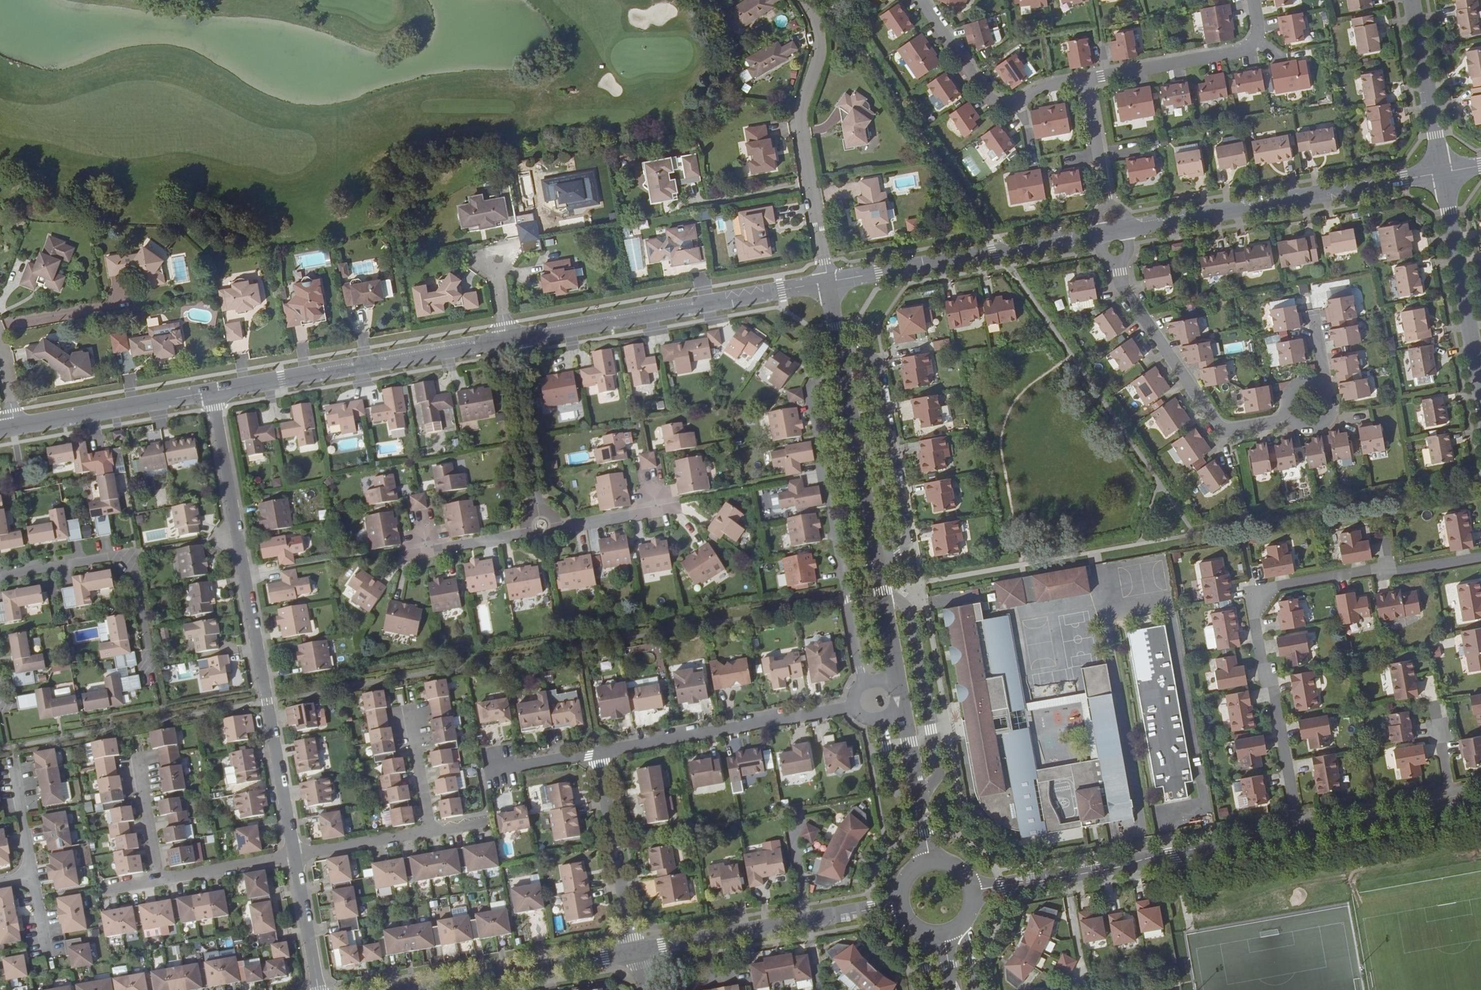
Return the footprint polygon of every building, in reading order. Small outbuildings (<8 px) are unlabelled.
[(729,11),(734,19),(729,23),(734,31),(742,26),(743,27),(759,17),(755,12),(759,9),(761,12),(772,6),(771,5),(779,0),(747,0),(729,11)] [(956,13),(966,0),(939,0),(956,13)] [(1048,6),(1047,0),(1019,0),(1020,7),(1030,6),(1030,8),(1048,6)] [(1350,9),(1372,5),(1371,0),(1348,0),(1350,9)] [(1457,9),(1455,9),(1457,20),(1460,19),(1461,24),(1463,37),(1480,34),(1477,19),(1479,18),(1477,8),(1480,7),(1478,0),(1456,0),(1457,9)] [(900,3),(880,16),(890,31),(892,29),(898,37),(913,27),(908,18),(905,15),(908,13),(900,3)] [(1232,16),(1230,4),(1201,9),(1208,44),(1234,39),(1233,30),(1234,30),(1233,20),(1230,21),(1229,17),(1232,16)] [(773,8),(772,6),(761,12),(759,9),(755,12),(759,17),(773,8)] [(1301,13),(1277,17),(1279,30),(1282,30),(1283,34),(1285,44),(1303,41),(1301,31),(1304,30),(1301,13)] [(1374,23),(1372,15),(1352,18),(1353,27),(1355,27),(1359,53),(1378,50),(1377,42),(1381,42),(1379,32),(1377,32),(1375,23),(1374,23)] [(986,19),(963,25),(968,40),(972,40),(973,43),(976,43),(978,50),(994,44),(986,19)] [(998,27),(991,29),(995,43),(1002,41),(998,27)] [(1112,49),(1114,61),(1138,57),(1135,40),(1132,41),(1130,31),(1112,34),(1114,44),(1115,48),(1112,49)] [(921,34),(897,50),(918,79),(940,64),(935,56),(936,55),(931,47),(929,49),(926,45),(928,44),(921,34)] [(1068,52),(1071,69),(1094,65),(1092,52),(1090,52),(1089,48),(1088,38),(1069,42),(1071,52),(1068,52)] [(781,49),(777,42),(745,60),(750,68),(747,70),(753,78),(756,77),(756,78),(773,68),(770,63),(774,61),(776,64),(787,58),(786,57),(797,50),(793,42),(781,49)] [(1474,88),(1480,87),(1480,49),(1466,52),(1467,60),(1465,60),(1467,71),(1469,71),(1471,79),(1473,79),(1474,88)] [(1004,77),(1006,81),(1012,89),(1027,79),(1022,70),(1024,68),(1015,54),(995,68),(1002,79),(1004,77)] [(788,60),(787,58),(776,64),(774,61),(770,63),(773,68),(788,60)] [(1284,66),(1283,64),(1271,66),(1276,94),(1311,88),(1306,62),(1297,63),(1297,61),(1288,63),(1288,65),(1284,66)] [(1024,68),(1022,70),(1027,79),(1034,75),(1028,65),(1024,68)] [(1248,94),(1265,91),(1261,68),(1248,69),(1249,72),(1244,73),(1234,75),(1235,81),(1231,82),(1232,88),(1236,87),(1237,93),(1248,91),(1248,94)] [(954,82),(947,71),(927,85),(937,99),(939,98),(945,106),(960,95),(955,87),(952,83),(954,82)] [(1364,100),(1365,107),(1366,107),(1385,104),(1384,97),(1386,97),(1381,72),(1363,75),(1367,100),(1364,100)] [(1201,101),(1228,96),(1224,74),(1209,76),(1209,80),(1205,81),(1206,83),(1198,85),(1201,101)] [(1175,107),(1191,104),(1187,80),(1175,82),(1175,85),(1171,86),(1161,88),(1164,106),(1174,104),(1175,107)] [(1121,121),(1155,116),(1150,87),(1138,89),(1139,92),(1134,92),(1134,90),(1124,92),(1125,93),(1116,95),(1121,121)] [(1471,88),(1473,97),(1472,97),(1473,105),(1470,106),(1472,115),(1475,114),(1477,125),(1480,124),(1480,87),(1474,88),(1471,88)] [(867,116),(871,111),(868,108),(869,107),(869,106),(869,105),(868,104),(867,103),(866,102),(864,100),(865,99),(853,91),(849,97),(843,93),(835,105),(838,108),(848,115),(844,120),(846,133),(842,134),(844,147),(866,143),(865,138),(868,138),(867,129),(864,128),(870,119),(867,116)] [(977,115),(968,102),(949,115),(964,137),(978,128),(974,122),(976,121),(973,117),(977,115)] [(1392,118),(1389,103),(1385,104),(1366,107),(1368,120),(1365,122),(1367,130),(1370,131),(1372,144),(1395,140),(1393,126),(1389,125),(1389,120),(1392,118)] [(1030,112),(1035,139),(1071,133),(1065,104),(1053,106),(1054,109),(1049,110),(1048,107),(1039,109),(1039,111),(1030,112)] [(848,115),(838,108),(842,134),(846,133),(844,120),(848,115)] [(766,126),(746,130),(748,144),(746,144),(748,155),(752,155),(753,161),(750,162),(752,173),(775,169),(773,161),(776,161),(774,149),(771,149),(770,141),(769,141),(766,126)] [(1003,137),(996,126),(976,140),(986,154),(988,153),(994,161),(1010,151),(1004,143),(1001,139),(1003,137)] [(1295,134),(1298,150),(1311,147),(1312,154),(1336,150),(1332,127),(1295,134)] [(1251,141),(1255,162),(1266,160),(1272,159),(1273,162),(1292,159),(1288,135),(1251,141)] [(1243,142),(1216,147),(1220,167),(1231,165),(1247,162),(1243,142)] [(1194,172),(1194,176),(1203,174),(1199,149),(1175,153),(1178,175),(1187,173),(1194,172)] [(685,179),(699,176),(695,153),(681,155),(682,161),(685,179)] [(657,199),(669,197),(667,187),(663,184),(666,180),(664,172),(669,171),(677,169),(676,162),(675,156),(657,160),(658,163),(648,164),(643,173),(647,176),(644,180),(641,184),(646,188),(651,191),(651,196),(657,195),(657,199)] [(960,162),(969,173),(977,167),(969,156),(960,162)] [(1140,160),(1140,157),(1127,159),(1131,183),(1149,181),(1148,177),(1158,176),(1155,157),(1145,159),(1140,160)] [(658,163),(657,160),(652,161),(652,158),(641,160),(644,180),(647,176),(643,173),(648,164),(658,163)] [(1066,173),(1062,174),(1052,175),(1055,193),(1065,192),(1066,195),(1083,192),(1079,168),(1066,170),(1066,173)] [(672,187),(700,181),(699,176),(685,179),(671,181),(669,171),(664,172),(666,180),(663,184),(667,187),(669,197),(674,196),(672,187)] [(586,204),(586,207),(600,204),(593,172),(580,174),(581,176),(591,175),(596,202),(586,204)] [(567,210),(586,207),(586,204),(596,202),(591,175),(581,176),(580,174),(558,178),(558,180),(544,183),(548,202),(554,201),(556,209),(566,207),(567,210)] [(547,214),(567,210),(566,207),(556,209),(554,201),(548,202),(544,183),(558,180),(558,178),(541,181),(547,214)] [(1047,207),(1042,178),(1030,180),(1031,183),(1026,184),(1026,181),(1016,183),(1016,185),(1007,186),(1012,213),(1047,207)] [(876,179),(859,182),(862,197),(856,198),(857,208),(854,209),(855,215),(858,214),(862,213),(864,227),(860,228),(862,240),(886,236),(884,224),(887,223),(883,203),(886,203),(884,193),(879,194),(876,179)] [(648,201),(657,199),(657,195),(651,196),(651,191),(646,188),(648,201)] [(516,224),(510,192),(501,194),(502,202),(499,207),(498,211),(493,211),(492,209),(484,210),(483,205),(472,208),(472,207),(467,208),(458,220),(457,225),(457,226),(458,228),(459,228),(460,231),(462,241),(477,238),(476,231),(481,230),(482,232),(483,234),(484,235),(485,235),(486,235),(487,235),(488,235),(489,235),(491,232),(496,232),(497,235),(503,234),(502,227),(516,224)] [(499,207),(502,202),(491,204),(492,209),(493,211),(498,211),(499,207)] [(750,213),(750,211),(738,213),(742,236),(735,238),(739,261),(750,259),(750,257),(760,255),(760,258),(771,256),(768,238),(766,239),(765,235),(764,229),(763,224),(774,222),(772,207),(756,210),(757,212),(750,213)] [(915,219),(906,220),(907,231),(917,229),(915,219)] [(516,224),(519,238),(520,242),(523,241),(526,254),(541,251),(539,238),(536,221),(516,224)] [(1389,261),(1413,256),(1411,241),(1410,238),(1407,238),(1407,234),(1409,234),(1409,231),(1408,223),(1399,224),(1395,221),(1389,222),(1387,227),(1380,228),(1384,253),(1388,253),(1389,261)] [(684,266),(708,262),(705,247),(686,250),(681,246),(685,241),(697,239),(694,227),(678,229),(678,232),(667,234),(669,241),(663,247),(656,241),(647,243),(650,260),(659,259),(664,251),(671,255),(672,262),(683,260),(684,266)] [(1331,237),(1322,239),(1326,257),(1334,256),(1334,252),(1357,248),(1354,229),(1330,233),(1331,237)] [(1410,238),(1411,241),(1415,240),(1413,230),(1409,231),(1409,234),(1407,234),(1407,238),(1410,238)] [(1290,241),(1277,243),(1281,265),(1282,267),(1319,260),(1315,236),(1304,238),(1304,241),(1290,244),(1290,241)] [(52,238),(50,243),(57,246),(59,240),(52,238)] [(40,267),(37,266),(30,263),(21,285),(35,290),(38,284),(39,281),(49,285),(52,289),(59,292),(65,277),(56,274),(60,261),(58,261),(59,257),(71,262),(76,250),(66,246),(68,244),(59,240),(57,246),(50,243),(45,254),(40,267)] [(1281,265),(1277,243),(1253,247),(1254,251),(1246,252),(1234,254),(1237,271),(1248,269),(1248,271),(1281,265)] [(146,273),(147,277),(156,284),(166,282),(164,274),(157,269),(164,260),(145,246),(138,256),(125,258),(124,254),(108,257),(111,277),(136,273),(138,270),(139,271),(142,270),(146,273)] [(1234,254),(1233,251),(1217,253),(1217,255),(1199,258),(1203,277),(1237,271),(1234,254)] [(42,253),(37,266),(40,267),(45,254),(42,253)] [(566,289),(566,291),(578,289),(573,267),(569,267),(568,259),(543,265),(545,272),(540,274),(542,282),(543,287),(544,295),(556,293),(556,290),(566,289)] [(341,278),(350,277),(347,262),(338,264),(341,278)] [(1420,283),(1419,277),(1417,265),(1416,263),(1396,267),(1402,296),(1425,292),(1423,283),(1420,283)] [(1156,268),(1155,265),(1144,267),(1148,289),(1174,285),(1170,265),(1161,267),(1156,268)] [(414,287),(419,313),(442,309),(440,300),(448,298),(455,303),(455,306),(465,304),(466,308),(479,306),(477,292),(461,294),(454,289),(461,280),(450,272),(437,291),(427,293),(425,284),(419,285),(416,283),(413,287),(414,287)] [(1083,280),(1076,281),(1067,282),(1071,302),(1097,297),(1093,275),(1083,277),(1083,280)] [(283,306),(287,328),(302,325),(301,320),(309,319),(315,323),(325,321),(319,280),(313,282),(313,281),(307,277),(304,277),(301,284),(295,285),(296,292),(294,295),(293,296),(293,297),(293,298),(294,298),(295,300),(292,305),(283,306)] [(218,295),(221,311),(236,308),(237,315),(245,313),(245,310),(244,307),(252,306),(261,304),(260,299),(261,298),(261,297),(261,296),(262,295),(262,293),(261,292),(261,291),(260,290),(259,289),(258,289),(258,284),(249,286),(248,279),(245,279),(243,278),(242,278),(241,278),(239,278),(237,279),(236,279),(235,280),(234,281),(231,282),(233,289),(218,291),(218,295)] [(39,281),(38,284),(52,289),(49,285),(39,281)] [(342,294),(346,314),(364,311),(365,315),(368,316),(375,315),(377,313),(376,308),(387,307),(383,287),(365,289),(364,287),(361,285),(355,286),(352,289),(353,292),(342,294)] [(957,300),(945,303),(950,329),(962,327),(961,321),(970,320),(980,318),(976,294),(965,296),(965,299),(957,300)] [(1343,320),(1357,317),(1352,295),(1328,299),(1329,307),(1332,322),(1343,320)] [(995,298),(983,300),(988,326),(1018,320),(1014,299),(1004,301),(1004,302),(997,303),(995,298)] [(1058,311),(1065,309),(1061,299),(1054,302),(1058,311)] [(1275,332),(1300,327),(1297,312),(1296,304),(1271,309),(1275,332)] [(922,306),(904,310),(899,317),(899,324),(903,323),(904,328),(900,329),(894,330),(896,344),(916,340),(914,334),(927,332),(922,306)] [(1113,306),(1095,318),(1109,340),(1125,329),(1121,323),(1118,318),(1120,316),(1113,306)] [(1424,309),(1402,313),(1407,341),(1431,337),(1430,330),(1428,331),(1425,316),(1427,315),(1426,309),(1424,309)] [(1175,332),(1176,340),(1181,339),(1196,336),(1201,336),(1197,317),(1169,322),(1170,329),(1174,329),(1175,332)] [(1332,322),(1327,322),(1329,330),(1344,327),(1343,320),(1332,322)] [(152,344),(153,352),(155,359),(174,356),(172,345),(182,343),(179,324),(169,325),(170,334),(158,337),(156,326),(147,328),(148,336),(127,339),(130,351),(131,356),(146,353),(144,346),(152,344)] [(224,328),(227,342),(245,339),(242,325),(224,328)] [(1335,339),(1336,347),(1361,343),(1358,325),(1344,327),(1329,330),(1330,336),(1334,336),(1335,339)] [(749,333),(750,332),(742,326),(725,351),(737,359),(743,351),(753,358),(763,343),(749,333)] [(707,333),(710,347),(722,346),(719,331),(707,333)] [(764,341),(750,332),(749,333),(763,343),(764,341)] [(115,353),(130,351),(127,339),(126,334),(112,336),(115,353)] [(60,373),(62,383),(75,381),(74,379),(81,377),(82,380),(95,377),(91,352),(84,353),(83,350),(74,352),(71,357),(41,336),(36,343),(21,346),(24,362),(40,359),(60,373)] [(1142,348),(1134,336),(1131,338),(1139,351),(1142,348)] [(1196,336),(1181,339),(1182,346),(1197,344),(1196,336)] [(1131,338),(1110,353),(1122,371),(1143,356),(1139,351),(1131,338)] [(935,351),(951,348),(949,339),(933,342),(935,351)] [(1304,353),(1302,339),(1277,343),(1281,365),(1306,361),(1304,353)] [(1188,356),(1189,363),(1198,362),(1213,359),(1210,341),(1197,344),(1182,346),(1184,353),(1187,352),(1188,356)] [(663,356),(664,363),(675,361),(678,375),(692,373),(690,362),(702,360),(699,342),(682,345),(682,343),(662,347),(663,356)] [(146,353),(153,352),(152,344),(144,346),(146,353)] [(645,359),(643,344),(625,347),(628,367),(631,366),(635,387),(650,385),(648,373),(647,369),(650,369),(651,373),(658,372),(655,358),(648,359),(649,363),(646,363),(645,359)] [(1434,354),(1432,344),(1409,349),(1414,379),(1435,375),(1431,354),(1434,354)] [(581,371),(584,385),(595,383),(594,379),(597,378),(598,383),(600,394),(615,391),(611,370),(614,369),(611,350),(593,353),(595,368),(596,372),(593,373),(592,369),(581,371)] [(777,350),(775,352),(789,362),(790,360),(777,350)] [(781,390),(798,366),(790,360),(789,362),(775,352),(765,367),(775,373),(769,382),(781,390)] [(929,353),(903,358),(905,369),(907,378),(904,378),(906,389),(930,385),(928,375),(926,366),(932,365),(929,353)] [(1352,373),(1360,371),(1357,354),(1331,359),(1332,366),(1335,365),(1336,369),(1337,376),(1338,376),(1352,373)] [(1213,359),(1198,362),(1200,368),(1214,366),(1213,359)] [(1205,378),(1206,386),(1229,382),(1226,364),(1214,366),(1200,368),(1201,376),(1204,375),(1205,378)] [(1155,367),(1131,383),(1146,405),(1170,389),(1161,376),(1158,378),(1156,374),(1159,372),(1155,367)] [(547,379),(541,380),(545,406),(552,404),(566,402),(566,404),(579,402),(574,372),(561,374),(562,378),(554,379),(553,378),(547,379)] [(1352,373),(1338,376),(1339,383),(1353,380),(1352,373)] [(1353,380),(1339,383),(1340,390),(1344,389),(1344,393),(1345,400),(1370,396),(1367,378),(1353,380)] [(441,410),(452,408),(450,394),(438,396),(439,400),(436,401),(435,396),(433,381),(415,384),(418,404),(421,404),(425,425),(440,422),(438,411),(437,407),(440,407),(441,410)] [(1271,399),(1268,386),(1261,387),(1243,390),(1247,412),(1272,407),(1271,399)] [(401,387),(383,390),(385,406),(386,409),(383,410),(383,406),(371,408),(373,422),(385,421),(384,416),(387,416),(388,420),(390,431),(404,429),(400,407),(404,406),(401,387)] [(496,415),(491,389),(484,390),(478,391),(478,393),(470,394),(470,391),(458,393),(463,423),(475,421),(475,418),(488,416),(496,415)] [(789,404),(804,401),(802,389),(787,392),(789,400),(789,404)] [(938,394),(912,399),(915,412),(921,410),(922,418),(920,418),(922,428),(943,424),(938,394)] [(1441,396),(1421,400),(1426,427),(1446,424),(1441,396)] [(1175,397),(1151,414),(1167,436),(1190,421),(1182,408),(1179,410),(1177,406),(1179,404),(1175,397)] [(362,400),(342,404),(342,406),(325,409),(328,426),(340,424),(342,435),(356,432),(354,418),(365,416),(363,410),(362,400)] [(310,404),(292,407),(294,422),(295,426),(292,426),(292,422),(280,425),(282,438),(294,436),(294,432),(296,432),(297,436),(299,447),(314,445),(310,423),(313,422),(310,404)] [(769,413),(774,442),(802,436),(800,430),(800,429),(798,429),(797,424),(799,423),(799,421),(797,409),(769,413)] [(264,442),(275,440),(273,426),(261,428),(261,432),(258,432),(258,428),(255,413),(237,416),(241,436),(244,435),(248,457),(263,454),(260,442),(260,439),(263,438),(264,442)] [(665,444),(667,453),(697,447),(694,433),(684,435),(682,424),(664,427),(667,443),(665,444)] [(1358,428),(1363,454),(1386,450),(1381,424),(1373,426),(1358,428)] [(1195,428),(1172,444),(1187,467),(1210,451),(1202,439),(1199,441),(1196,436),(1199,434),(1195,428)] [(1331,449),(1333,460),(1351,457),(1347,432),(1341,434),(1337,434),(1336,430),(1328,431),(1329,434),(1331,449)] [(125,439),(123,431),(113,433),(115,441),(125,439)] [(1449,441),(1448,433),(1426,437),(1431,464),(1453,460),(1451,447),(1448,448),(1447,441),(1449,441)] [(595,451),(598,465),(628,460),(626,451),(624,451),(621,434),(604,437),(606,449),(595,451)] [(1322,435),(1325,451),(1331,449),(1329,434),(1322,435)] [(1305,443),(1309,467),(1327,464),(1325,451),(1322,435),(1314,437),(1315,441),(1312,442),(1305,443)] [(946,436),(920,440),(922,452),(924,460),(921,461),(923,472),(947,468),(945,458),(943,449),(948,448),(946,436)] [(163,441),(168,469),(173,468),(173,464),(196,460),(192,440),(184,441),(183,437),(163,441)] [(1277,461),(1279,470),(1298,467),(1293,438),(1285,440),(1286,443),(1282,444),(1275,445),(1277,461)] [(141,474),(168,469),(163,441),(150,443),(150,448),(137,450),(141,474)] [(1270,462),(1277,461),(1275,445),(1274,441),(1267,443),(1270,462)] [(66,449),(65,446),(48,449),(51,467),(75,462),(77,474),(109,468),(107,453),(89,456),(86,442),(72,444),(73,447),(66,449)] [(786,469),(787,476),(801,474),(800,466),(796,467),(796,464),(799,464),(815,461),(811,443),(792,446),(793,449),(771,454),(774,468),(785,466),(789,465),(790,468),(786,469)] [(1271,471),(1270,462),(1267,443),(1260,444),(1260,448),(1257,449),(1250,450),(1254,474),(1271,471)] [(122,449),(114,449),(114,466),(123,466),(122,449)] [(647,454),(649,469),(657,468),(655,459),(654,453),(647,454)] [(639,455),(641,462),(642,470),(649,469),(647,454),(639,455)] [(681,482),(677,483),(679,495),(709,490),(707,478),(705,478),(702,464),(701,457),(676,462),(677,468),(678,475),(680,475),(681,482)] [(1216,458),(1197,471),(1212,493),(1228,482),(1222,473),(1217,466),(1220,464),(1216,458)] [(435,485),(437,494),(467,489),(464,474),(454,476),(452,465),(434,468),(437,484),(435,485)] [(100,477),(97,478),(102,501),(89,503),(92,519),(95,518),(99,537),(112,534),(108,516),(121,513),(119,498),(116,499),(115,492),(118,492),(115,474),(100,477)] [(599,499),(601,512),(631,506),(628,494),(625,495),(623,488),(625,487),(623,480),(622,474),(597,478),(599,485),(602,499),(599,499)] [(368,506),(398,501),(396,492),(394,492),(391,475),(374,478),(376,490),(365,492),(368,506)] [(573,490),(579,488),(577,477),(571,478),(573,490)] [(951,478),(925,483),(928,495),(934,494),(935,501),(934,502),(936,512),(956,508),(951,478)] [(800,488),(804,487),(802,480),(789,483),(790,489),(794,489),(794,492),(790,493),(779,495),(782,509),(803,505),(804,509),(823,505),(819,487),(804,490),(800,491),(800,488)] [(417,495),(419,510),(427,508),(425,500),(424,494),(417,495)] [(410,496),(411,503),(412,511),(419,510),(417,495),(410,496)] [(263,526),(264,532),(292,527),(286,499),(259,504),(261,517),(262,519),(264,518),(265,524),(263,525),(263,526)] [(451,526),(448,526),(450,539),(480,533),(478,521),(475,521),(472,507),(471,501),(446,505),(447,512),(449,518),(450,518),(451,526)] [(174,507),(168,508),(172,529),(178,528),(179,537),(197,534),(196,527),(200,526),(196,504),(174,507)] [(726,504),(717,518),(719,519),(728,505),(726,504)] [(719,519),(717,518),(707,531),(720,540),(725,534),(736,542),(745,531),(736,524),(743,515),(728,505),(719,519)] [(27,529),(31,545),(47,542),(47,539),(53,537),(54,541),(69,538),(70,542),(82,540),(79,520),(78,519),(66,521),(63,509),(49,511),(51,524),(28,528),(28,529),(27,529)] [(4,510),(0,511),(0,551),(22,547),(20,531),(8,534),(4,510)] [(1451,551),(1473,547),(1471,534),(1469,534),(1468,529),(1470,528),(1467,511),(1445,515),(1451,551)] [(368,538),(370,551),(400,545),(398,533),(394,533),(393,526),(395,525),(393,519),(392,512),(367,517),(368,523),(370,538),(368,538)] [(793,548),(821,543),(818,530),(818,528),(816,528),(815,523),(817,523),(817,521),(815,515),(788,520),(793,548)] [(959,520),(933,525),(935,536),(937,545),(934,545),(936,557),(960,552),(958,541),(957,533),(962,532),(959,520)] [(1339,546),(1343,564),(1372,559),(1369,545),(1362,546),(1362,542),(1359,530),(1341,534),(1343,545),(1339,546)] [(282,559),(278,560),(279,567),(293,564),(292,557),(288,558),(288,555),(291,554),(303,552),(301,537),(279,541),(278,538),(259,541),(263,559),(278,557),(282,556),(282,559)] [(612,539),(598,542),(604,570),(632,565),(627,537),(621,538),(619,538),(619,541),(614,542),(613,539),(612,539)] [(672,570),(667,542),(660,543),(658,544),(659,546),(654,547),(653,545),(652,545),(639,547),(644,575),(672,570)] [(709,544),(708,545),(698,551),(700,554),(694,558),(693,557),(687,561),(682,564),(696,586),(701,582),(713,575),(715,577),(725,570),(709,544)] [(1263,564),(1265,578),(1294,572),(1291,555),(1288,555),(1286,544),(1267,547),(1269,558),(1270,562),(1263,564)] [(204,545),(174,550),(180,579),(206,575),(205,568),(208,567),(204,545)] [(788,588),(816,583),(814,570),(813,568),(811,569),(810,564),(812,563),(812,561),(811,555),(783,560),(788,588)] [(571,562),(565,563),(558,564),(563,589),(570,588),(583,585),(584,588),(596,586),(591,556),(578,558),(579,562),(571,563),(571,562)] [(1202,579),(1207,604),(1232,599),(1230,585),(1228,586),(1227,582),(1229,582),(1228,574),(1224,575),(1221,559),(1202,563),(1205,578),(1202,579)] [(497,589),(492,561),(479,563),(478,563),(478,565),(473,566),(472,565),(471,565),(464,566),(469,593),(497,589)] [(1026,576),(999,581),(1004,606),(1094,591),(1090,565),(1031,575),(1032,580),(1027,580),(1026,576)] [(538,568),(531,569),(524,570),(525,572),(517,573),(516,569),(504,571),(509,601),(522,599),(522,596),(535,594),(542,593),(538,568)] [(372,580),(373,579),(359,569),(358,571),(372,580)] [(92,591),(114,587),(111,570),(95,573),(96,576),(89,577),(89,575),(74,577),(76,586),(62,589),(66,609),(94,603),(92,591)] [(280,573),(282,580),(285,579),(286,582),(282,583),(267,585),(270,603),(290,600),(289,597),(310,593),(308,578),(296,580),(292,581),(292,578),(296,578),(295,571),(280,573)] [(378,601),(386,588),(373,579),(372,580),(358,571),(348,585),(357,592),(351,601),(364,609),(372,597),(378,601)] [(703,585),(715,577),(713,575),(701,582),(703,585)] [(461,608),(456,580),(443,582),(441,582),(442,585),(437,586),(436,583),(434,584),(428,585),(433,613),(461,608)] [(1480,618),(1480,601),(1480,599),(1480,589),(1480,581),(1457,585),(1464,621),(1480,618)] [(211,582),(189,585),(193,602),(187,604),(189,616),(213,612),(212,606),(215,606),(211,582)] [(0,603),(0,624),(23,619),(21,607),(44,603),(41,586),(23,589),(24,592),(18,593),(18,590),(3,593),(4,602),(0,603)] [(1389,593),(1375,595),(1380,621),(1405,617),(1405,614),(1420,611),(1417,592),(1401,595),(1401,591),(1393,592),(1393,594),(1389,594),(1389,593)] [(1350,593),(1336,595),(1341,625),(1359,621),(1359,618),(1370,616),(1367,597),(1355,599),(1351,600),(1350,593)] [(1281,630),(1305,626),(1302,609),(1299,610),(1297,599),(1279,602),(1281,613),(1282,616),(1279,616),(1281,630)] [(422,610),(415,609),(409,607),(408,609),(401,607),(402,604),(391,601),(390,601),(383,631),(395,633),(396,631),(410,634),(417,635),(422,610)] [(1123,813),(1103,695),(1083,698),(1085,708),(1078,708),(1080,721),(1082,721),(1089,760),(1024,771),(1018,732),(984,738),(980,711),(1013,706),(998,617),(988,619),(984,619),(981,602),(968,604),(969,608),(964,609),(964,605),(943,608),(946,627),(950,626),(954,645),(949,646),(952,663),(957,663),(960,682),(956,683),(959,701),(963,701),(966,716),(969,734),(965,734),(975,791),(976,796),(978,803),(983,812),(985,815),(992,822),(994,824),(1002,829),(1008,832),(1010,832),(1014,832),(1015,837),(1032,835),(1022,784),(1021,780),(1039,777),(1040,781),(1063,777),(1071,822),(1087,819),(1088,826),(1105,823),(1104,816),(1123,813)] [(280,626),(283,638),(311,634),(306,605),(278,610),(279,617),(279,619),(282,618),(283,623),(280,624),(280,626)] [(1212,614),(1218,650),(1240,646),(1238,632),(1236,632),(1235,627),(1237,627),(1234,609),(1212,614)] [(118,669),(137,666),(135,652),(133,653),(130,638),(128,639),(126,632),(129,631),(126,615),(120,616),(108,618),(113,641),(101,644),(103,659),(116,656),(118,668),(118,669)] [(219,619),(182,625),(185,641),(195,640),(197,655),(219,651),(217,640),(222,639),(219,619)] [(168,628),(161,629),(163,642),(170,640),(168,628)] [(1165,628),(1129,634),(1157,789),(1164,787),(1167,802),(1186,798),(1183,784),(1192,782),(1165,628)] [(1214,628),(1206,628),(1207,648),(1215,648),(1214,628)] [(1472,672),(1480,670),(1480,628),(1462,632),(1466,657),(1469,656),(1472,672)] [(16,673),(13,674),(15,687),(35,684),(35,683),(33,671),(46,668),(44,654),(31,656),(27,633),(27,632),(11,635),(11,636),(10,636),(13,653),(15,652),(16,659),(14,660),(16,673)] [(803,639),(804,646),(811,645),(814,641),(818,640),(821,643),(829,642),(828,634),(821,636),(817,632),(813,633),(811,637),(803,639)] [(1276,639),(1279,652),(1286,651),(1287,655),(1289,667),(1308,663),(1305,652),(1309,651),(1306,633),(1276,639)] [(811,645),(804,646),(810,682),(820,680),(819,677),(827,675),(835,674),(833,662),(830,663),(829,654),(831,653),(829,642),(821,643),(818,640),(814,641),(811,645)] [(301,661),(303,674),(331,669),(326,641),(298,646),(299,653),(300,654),(302,654),(303,659),(301,659),(301,661)] [(1440,646),(1432,648),(1434,658),(1442,656),(1440,646)] [(790,676),(802,674),(798,650),(786,652),(783,656),(782,659),(776,660),(773,658),(772,658),(771,655),(761,657),(764,671),(766,671),(767,677),(772,680),(773,687),(784,685),(783,680),(783,677),(785,675),(787,674),(790,676)] [(225,656),(211,659),(213,669),(199,672),(203,692),(219,690),(219,685),(230,683),(225,656)] [(1215,671),(1218,689),(1247,684),(1245,670),(1238,671),(1237,667),(1235,656),(1216,659),(1218,671),(1215,671)] [(709,666),(714,688),(750,682),(746,657),(736,659),(731,665),(726,660),(722,664),(709,666)] [(1390,664),(1396,700),(1418,696),(1416,682),(1414,683),(1413,678),(1415,677),(1412,660),(1390,664)] [(1076,695),(1102,690),(1097,661),(1071,665),(1076,695)] [(697,696),(698,699),(708,697),(702,667),(673,671),(678,702),(688,701),(688,698),(697,696)] [(1312,671),(1290,675),(1293,689),(1295,689),(1296,694),(1294,694),(1297,711),(1319,708),(1312,671)] [(123,691),(141,688),(139,675),(120,678),(120,675),(106,677),(108,690),(83,695),(86,712),(104,709),(103,706),(110,705),(111,708),(125,705),(123,691)] [(450,703),(446,679),(420,683),(423,700),(429,699),(430,706),(450,703)] [(621,714),(631,712),(630,710),(627,688),(626,682),(617,684),(616,681),(613,679),(606,680),(604,683),(605,686),(596,688),(601,717),(611,716),(621,714)] [(627,688),(630,710),(638,709),(638,711),(647,709),(655,708),(663,706),(659,684),(634,689),(634,687),(627,688)] [(17,697),(19,710),(38,706),(41,721),(56,718),(55,715),(61,714),(62,717),(80,714),(76,696),(52,700),(50,688),(35,690),(36,694),(17,697)] [(391,706),(388,689),(363,694),(368,717),(386,714),(385,707),(391,706)] [(546,692),(552,728),(561,727),(561,723),(570,722),(571,725),(582,723),(577,692),(558,695),(557,690),(546,692)] [(1103,695),(1102,690),(1076,695),(1013,706),(980,711),(984,738),(1018,732),(1014,710),(1076,699),(1083,698),(1103,695)] [(1251,705),(1249,691),(1226,695),(1233,731),(1255,727),(1252,710),(1250,710),(1249,705),(1251,705)] [(544,730),(552,728),(546,692),(537,694),(539,703),(517,706),(521,730),(530,729),(529,726),(536,725),(542,724),(544,730)] [(1480,725),(1480,695),(1470,697),(1473,714),(1476,714),(1479,726),(1480,725)] [(500,722),(511,720),(507,698),(477,703),(481,722),(490,720),(499,719),(500,722)] [(1085,708),(1083,698),(1076,699),(1078,708),(1085,708)] [(313,703),(284,708),(287,721),(295,719),(295,725),(297,731),(317,727),(313,703)] [(432,732),(455,728),(451,710),(441,712),(432,713),(433,719),(430,719),(432,732)] [(1389,726),(1392,743),(1416,739),(1413,725),(1410,725),(1410,722),(1408,711),(1390,714),(1392,726),(1389,726)] [(255,729),(252,714),(223,720),(227,744),(248,740),(248,734),(247,731),(255,729)] [(1331,734),(1328,716),(1298,721),(1301,735),(1308,734),(1309,738),(1311,749),(1329,746),(1327,734),(1331,734)] [(372,743),(394,739),(392,727),(389,727),(388,720),(368,724),(372,743)] [(152,742),(153,749),(158,749),(159,755),(179,752),(175,728),(150,732),(151,736),(152,742)] [(451,748),(458,747),(455,728),(432,732),(435,744),(437,744),(438,751),(451,748)] [(842,748),(841,742),(834,743),(832,734),(821,736),(828,777),(836,776),(838,773),(842,773),(845,775),(851,774),(850,768),(854,767),(850,746),(846,747),(842,748)] [(1266,749),(1264,736),(1235,741),(1238,758),(1241,758),(1243,770),(1262,766),(1260,755),(1259,751),(1266,749)] [(1459,740),(1462,754),(1464,753),(1465,756),(1467,768),(1480,765),(1480,736),(1459,740)] [(319,737),(296,741),(298,754),(301,773),(322,769),(320,751),(322,751),(319,737)] [(95,767),(115,763),(114,756),(119,755),(118,748),(117,742),(116,738),(90,743),(95,767)] [(394,752),(396,751),(394,739),(372,743),(375,762),(382,761),(395,759),(394,752)] [(778,753),(782,774),(811,769),(806,740),(791,743),(792,750),(778,753)] [(1400,767),(1402,779),(1421,776),(1419,764),(1418,760),(1425,759),(1423,745),(1394,750),(1397,768),(1400,767)] [(440,772),(459,768),(458,762),(453,762),(451,748),(438,751),(430,752),(433,767),(439,766),(440,772)] [(736,756),(726,758),(730,780),(740,779),(739,775),(765,770),(762,748),(751,750),(751,752),(746,753),(745,751),(735,753),(736,756)] [(36,763),(32,764),(33,771),(58,766),(55,749),(35,753),(36,763)] [(255,763),(252,750),(229,754),(231,768),(234,767),(237,784),(258,781),(255,763)] [(763,751),(766,770),(774,768),(771,750),(763,751)] [(179,752),(159,755),(160,763),(181,760),(179,752)] [(1334,754),(1312,758),(1315,772),(1317,771),(1317,776),(1316,777),(1319,794),(1341,790),(1334,754)] [(382,782),(401,779),(400,772),(406,771),(403,757),(395,759),(382,761),(385,774),(380,775),(382,782)] [(703,759),(695,761),(688,762),(692,787),(722,781),(718,759),(711,761),(711,758),(703,759)] [(181,760),(160,763),(161,769),(159,769),(161,781),(184,778),(181,760)] [(96,774),(117,771),(115,763),(95,767),(96,774)] [(58,766),(33,771),(34,778),(37,778),(39,777),(41,786),(61,783),(58,766)] [(637,786),(639,794),(662,790),(658,766),(637,769),(639,778),(640,786),(637,786)] [(460,769),(459,768),(440,772),(441,779),(435,780),(438,794),(443,793),(458,790),(458,789),(456,777),(460,776),(460,769)] [(464,769),(460,769),(460,776),(456,777),(458,789),(468,787),(464,769)] [(100,792),(122,788),(120,776),(118,776),(117,771),(96,774),(100,792)] [(838,773),(836,776),(841,782),(845,775),(842,773),(838,773)] [(1265,775),(1241,779),(1244,795),(1247,795),(1249,806),(1267,803),(1265,792),(1265,789),(1267,789),(1265,775)] [(184,778),(161,781),(163,794),(166,793),(167,800),(180,798),(187,797),(184,778)] [(330,778),(298,783),(301,796),(305,795),(306,799),(307,807),(331,802),(330,794),(333,793),(330,778)] [(390,802),(405,800),(411,799),(408,784),(402,785),(401,779),(382,782),(383,790),(388,789),(390,802)] [(553,809),(574,805),(572,793),(570,794),(569,791),(572,790),(570,781),(547,785),(550,802),(552,801),(553,809)] [(41,786),(38,786),(36,787),(37,795),(42,794),(44,807),(65,803),(61,783),(41,786)] [(122,801),(124,800),(122,788),(100,792),(103,811),(111,810),(123,807),(122,801)] [(468,813),(463,789),(458,790),(443,793),(445,800),(439,801),(442,818),(468,813)] [(268,806),(265,790),(234,796),(237,812),(241,811),(242,819),(264,815),(263,807),(268,806)] [(662,790),(639,794),(640,804),(643,803),(646,803),(647,811),(644,811),(642,814),(643,821),(647,824),(668,820),(666,809),(673,808),(671,796),(664,797),(662,790)] [(180,798),(167,800),(159,802),(159,805),(160,811),(162,817),(168,816),(169,821),(188,818),(187,812),(183,813),(180,798)] [(386,803),(390,827),(415,823),(412,806),(406,807),(405,800),(390,802),(386,803)] [(86,813),(93,811),(91,802),(83,804),(86,813)] [(849,813),(839,826),(858,839),(864,831),(863,830),(866,826),(865,826),(866,824),(864,812),(854,803),(847,812),(849,813)] [(500,832),(530,827),(528,814),(527,805),(514,807),(514,808),(515,812),(507,813),(506,810),(505,808),(496,810),(500,832)] [(579,835),(574,805),(553,809),(550,810),(555,839),(579,835)] [(110,832),(129,829),(128,822),(135,821),(134,815),(133,810),(132,806),(123,807),(111,810),(114,825),(109,826),(110,832)] [(318,814),(323,839),(344,835),(340,811),(318,814)] [(43,827),(44,833),(69,829),(66,812),(43,817),(45,826),(43,827)] [(1124,820),(1123,813),(1104,816),(1105,823),(1124,820)] [(188,818),(169,821),(170,829),(164,830),(165,834),(166,841),(166,843),(172,842),(188,840),(185,826),(190,825),(188,818)] [(1072,829),(1088,826),(1087,819),(1071,822),(1072,829)] [(818,830),(805,823),(802,829),(815,836),(816,834),(818,830)] [(190,825),(185,826),(188,840),(192,839),(194,839),(192,825),(190,825)] [(241,855),(262,851),(257,826),(236,830),(241,855)] [(858,839),(839,826),(830,842),(852,852),(858,839)] [(69,829),(44,833),(45,841),(48,840),(49,850),(72,846),(69,829)] [(133,849),(139,848),(139,846),(138,839),(137,834),(131,835),(129,829),(110,832),(111,839),(116,838),(118,852),(133,849)] [(798,836),(800,837),(812,843),(815,836),(802,829),(798,836)] [(9,846),(8,839),(6,839),(4,830),(0,830),(0,848),(9,846)] [(203,844),(214,843),(214,836),(202,837),(203,844)] [(170,865),(171,867),(196,863),(192,839),(188,840),(172,842),(174,849),(168,850),(169,858),(170,865)] [(479,844),(483,870),(500,867),(499,863),(495,841),(479,844)] [(830,842),(823,857),(845,866),(852,852),(830,842)] [(479,844),(457,849),(461,869),(468,867),(469,872),(483,870),(479,844)] [(656,869),(657,877),(677,874),(676,866),(672,867),(669,844),(648,848),(650,858),(652,858),(653,862),(651,862),(652,870),(656,869)] [(9,846),(0,848),(0,866),(10,864),(8,854),(11,853),(9,846)] [(743,852),(749,885),(763,883),(761,875),(770,874),(770,872),(774,871),(774,873),(785,871),(780,846),(743,852)] [(114,852),(119,876),(144,872),(143,869),(142,863),(141,855),(134,856),(133,849),(118,852),(114,852)] [(457,849),(442,851),(446,876),(462,874),(461,869),(457,849)] [(50,866),(51,873),(76,868),(73,851),(50,855),(52,865),(50,866)] [(442,851),(426,854),(430,879),(446,876),(442,851)] [(410,857),(414,877),(415,882),(430,879),(426,854),(410,857)] [(327,859),(331,883),(351,880),(352,879),(353,878),(348,855),(327,859)] [(389,861),(393,886),(409,884),(408,878),(414,877),(410,857),(389,861)] [(845,866),(823,857),(818,873),(816,872),(813,883),(826,886),(838,880),(838,878),(839,878),(840,874),(843,875),(845,866)] [(726,884),(728,892),(742,890),(736,860),(707,865),(711,887),(722,885),(726,884)] [(375,876),(377,889),(393,886),(389,861),(372,864),(375,876)] [(564,892),(589,888),(587,876),(583,876),(583,872),(581,863),(560,866),(564,892)] [(76,868),(51,873),(53,880),(55,880),(56,889),(79,886),(76,868)] [(250,898),(269,895),(265,870),(244,874),(248,899),(250,898)] [(657,877),(655,878),(657,891),(660,890),(663,890),(664,895),(665,904),(690,899),(685,872),(677,874),(657,877)] [(331,883),(335,905),(357,901),(354,887),(352,887),(351,880),(331,883)] [(533,910),(545,908),(543,898),(541,884),(511,889),(516,913),(527,911),(526,909),(533,908),(533,910)] [(20,906),(18,899),(14,900),(12,887),(0,889),(0,910),(16,907),(20,906)] [(592,897),(589,888),(564,892),(563,894),(568,922),(592,917),(590,905),(589,898),(592,897)] [(225,891),(210,893),(214,918),(229,915),(227,903),(225,891)] [(197,916),(197,921),(214,918),(210,893),(193,897),(197,916)] [(58,909),(59,916),(84,911),(81,895),(58,899),(59,908),(58,909)] [(252,920),(273,917),(272,914),(271,908),(269,895),(250,898),(251,905),(249,905),(252,920)] [(178,899),(182,923),(191,922),(190,917),(197,916),(193,897),(178,899)] [(161,927),(182,923),(178,899),(156,903),(161,927)] [(1136,902),(1142,931),(1163,927),(1159,906),(1150,907),(1146,908),(1144,900),(1136,902)] [(335,905),(339,926),(358,922),(359,922),(357,916),(360,915),(357,901),(335,905)] [(144,930),(161,927),(156,903),(140,906),(143,925),(144,930)] [(1030,919),(1028,928),(1050,937),(1053,918),(1055,918),(1056,908),(1043,905),(1034,913),(1033,915),(1032,915),(1032,919),(1030,919)] [(118,909),(122,934),(138,931),(137,926),(143,925),(140,906),(118,909)] [(23,923),(21,916),(17,917),(16,907),(0,910),(0,927),(23,923)] [(491,910),(495,935),(512,933),(507,907),(491,910)] [(101,912),(104,926),(106,937),(122,934),(118,909),(101,912)] [(470,920),(474,939),(495,935),(491,910),(476,913),(478,918),(470,920)] [(59,916),(60,923),(62,923),(63,929),(64,933),(87,929),(84,911),(59,916)] [(1079,914),(1085,942),(1106,938),(1102,916),(1093,918),(1088,919),(1087,911),(1079,914)] [(1109,915),(1114,943),(1136,939),(1132,919),(1123,920),(1119,921),(1117,913),(1109,915)] [(453,918),(457,942),(474,939),(470,920),(469,915),(453,918)] [(258,941),(277,938),(274,925),(273,919),(273,917),(252,920),(255,935),(257,935),(258,941)] [(561,917),(553,918),(556,932),(564,931),(561,917)] [(432,926),(436,946),(457,942),(453,918),(438,921),(439,925),(432,926)] [(332,934),(334,949),(340,948),(350,946),(347,932),(359,929),(358,922),(339,926),(341,932),(332,934)] [(416,925),(421,949),(436,946),(432,926),(431,922),(416,925)] [(22,940),(20,930),(24,930),(23,923),(0,927),(0,940),(1,944),(22,940)] [(400,928),(404,952),(421,949),(416,925),(400,928)] [(386,936),(389,955),(404,952),(400,928),(384,930),(386,936)] [(1028,928),(1021,941),(1042,952),(1050,937),(1028,928)] [(364,945),(367,962),(383,959),(383,956),(389,955),(386,936),(379,937),(380,942),(364,945)] [(81,937),(65,940),(63,940),(66,956),(69,956),(72,968),(90,964),(93,964),(89,944),(82,945),(81,937)] [(284,959),(289,958),(287,943),(278,944),(277,938),(258,941),(259,948),(258,948),(261,965),(267,964),(267,962),(284,959)] [(1021,941),(1014,954),(1034,967),(1042,952),(1021,941)] [(350,946),(340,948),(343,967),(367,962),(364,945),(358,946),(358,944),(350,946)] [(844,973),(861,958),(856,949),(854,951),(851,947),(850,946),(838,945),(827,952),(833,961),(836,960),(844,973)] [(25,964),(29,963),(26,947),(23,947),(9,950),(10,958),(3,959),(7,979),(9,979),(27,975),(25,964)] [(1034,967),(1014,954),(1008,960),(1009,962),(1005,965),(1006,966),(1005,967),(1004,978),(1014,989),(1021,982),(1020,980),(1034,967)] [(220,959),(224,983),(241,980),(237,961),(236,956),(220,959)] [(1062,962),(1073,968),(1076,962),(1075,961),(1065,956),(1062,962)] [(793,961),(793,957),(778,960),(783,983),(797,980),(793,961)] [(812,982),(808,958),(793,961),(797,980),(797,984),(812,982)] [(873,967),(861,958),(844,973),(857,985),(873,967)] [(200,967),(203,987),(224,983),(220,959),(205,961),(205,966),(200,967)] [(261,965),(263,980),(271,978),(277,977),(286,976),(284,959),(267,962),(267,964),(261,965)] [(237,961),(241,980),(248,979),(248,982),(263,980),(261,965),(246,967),(244,960),(237,961)] [(783,983),(778,960),(764,962),(765,966),(768,986),(783,983)] [(183,965),(188,989),(203,987),(200,967),(199,962),(183,965)] [(1059,969),(1070,975),(1073,968),(1062,962),(1059,969)] [(170,989),(186,989),(188,989),(183,965),(167,968),(170,989)] [(750,968),(754,989),(765,989),(769,989),(768,986),(765,966),(750,968)] [(873,967),(857,985),(863,989),(874,989),(884,977),(873,967)] [(155,989),(170,989),(167,968),(151,970),(152,976),(155,989)] [(132,989),(155,989),(152,976),(146,977),(145,972),(130,974),(132,989)] [(115,989),(132,989),(130,974),(113,977),(115,989)] [(884,977),(874,989),(896,989),(896,988),(895,987),(891,984),(892,982),(884,977)] [(94,989),(112,989),(111,978),(93,981),(94,989)] [(93,981),(76,985),(77,989),(94,989),(93,981)]
